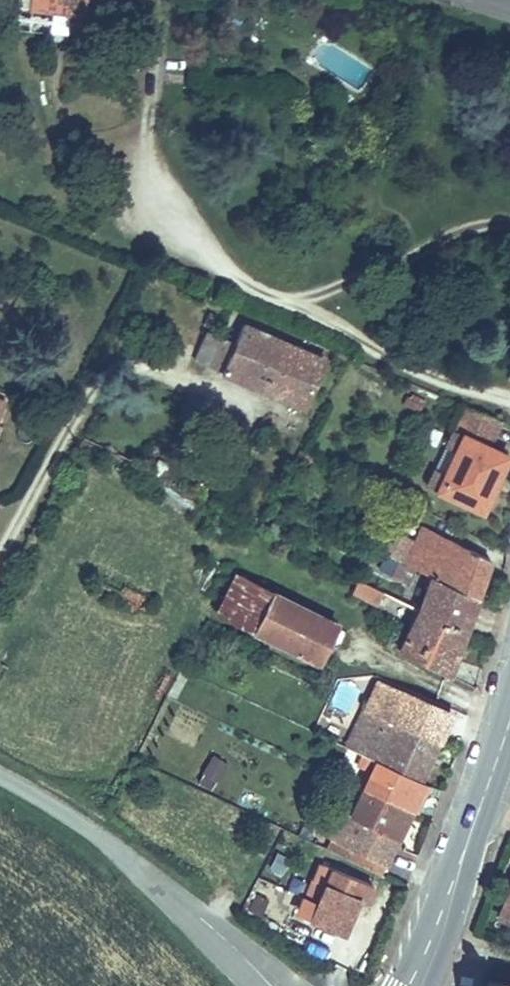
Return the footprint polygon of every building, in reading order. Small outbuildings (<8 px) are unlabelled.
[(9,15),(141,22),(142,0),(10,0),(9,15)] [(333,351),(238,312),(227,336),(206,326),(191,356),(213,367),(209,375),(263,403),(268,392),(306,410),(333,351)] [(465,401),(442,451),(454,456),(446,475),(435,470),(428,486),(487,512),(509,461),(509,446),(494,439),(503,419),(465,401)] [(0,408),(0,433),(9,411),(0,408)] [(391,510),(376,538),(434,569),(480,593),(499,556),(416,512),(412,520),(391,510)] [(339,619),(236,566),(214,608),(318,661),(339,619)] [(468,629),(486,596),(480,593),(434,569),(417,602),(468,629)] [(353,597),(378,608),(384,595),(359,584),(353,597)] [(447,668),(468,629),(417,602),(413,610),(399,602),(389,620),(404,628),(396,641),(447,668)] [(374,766),(421,790),(441,750),(394,727),(407,701),(384,690),(351,754),(374,766)] [(455,723),(407,701),(394,727),(441,750),(455,723)] [(221,791),(229,763),(208,757),(200,785),(221,791)] [(421,790),(374,766),(361,792),(409,815),(421,790)] [(377,878),(409,815),(361,792),(350,817),(341,813),(331,832),(326,829),(317,849),(377,878)] [(368,888),(318,866),(311,882),(320,887),(313,903),(303,899),(300,898),(294,911),(307,917),(305,921),(336,934),(340,936),(356,901),(361,904),(368,888)] [(496,918),(509,923),(509,880),(496,918)] [(313,903),(320,887),(311,882),(303,899),(313,903)] [(247,912),(260,918),(267,902),(253,896),(247,912)] [(477,978),(476,985),(509,985),(509,982),(477,978)]
